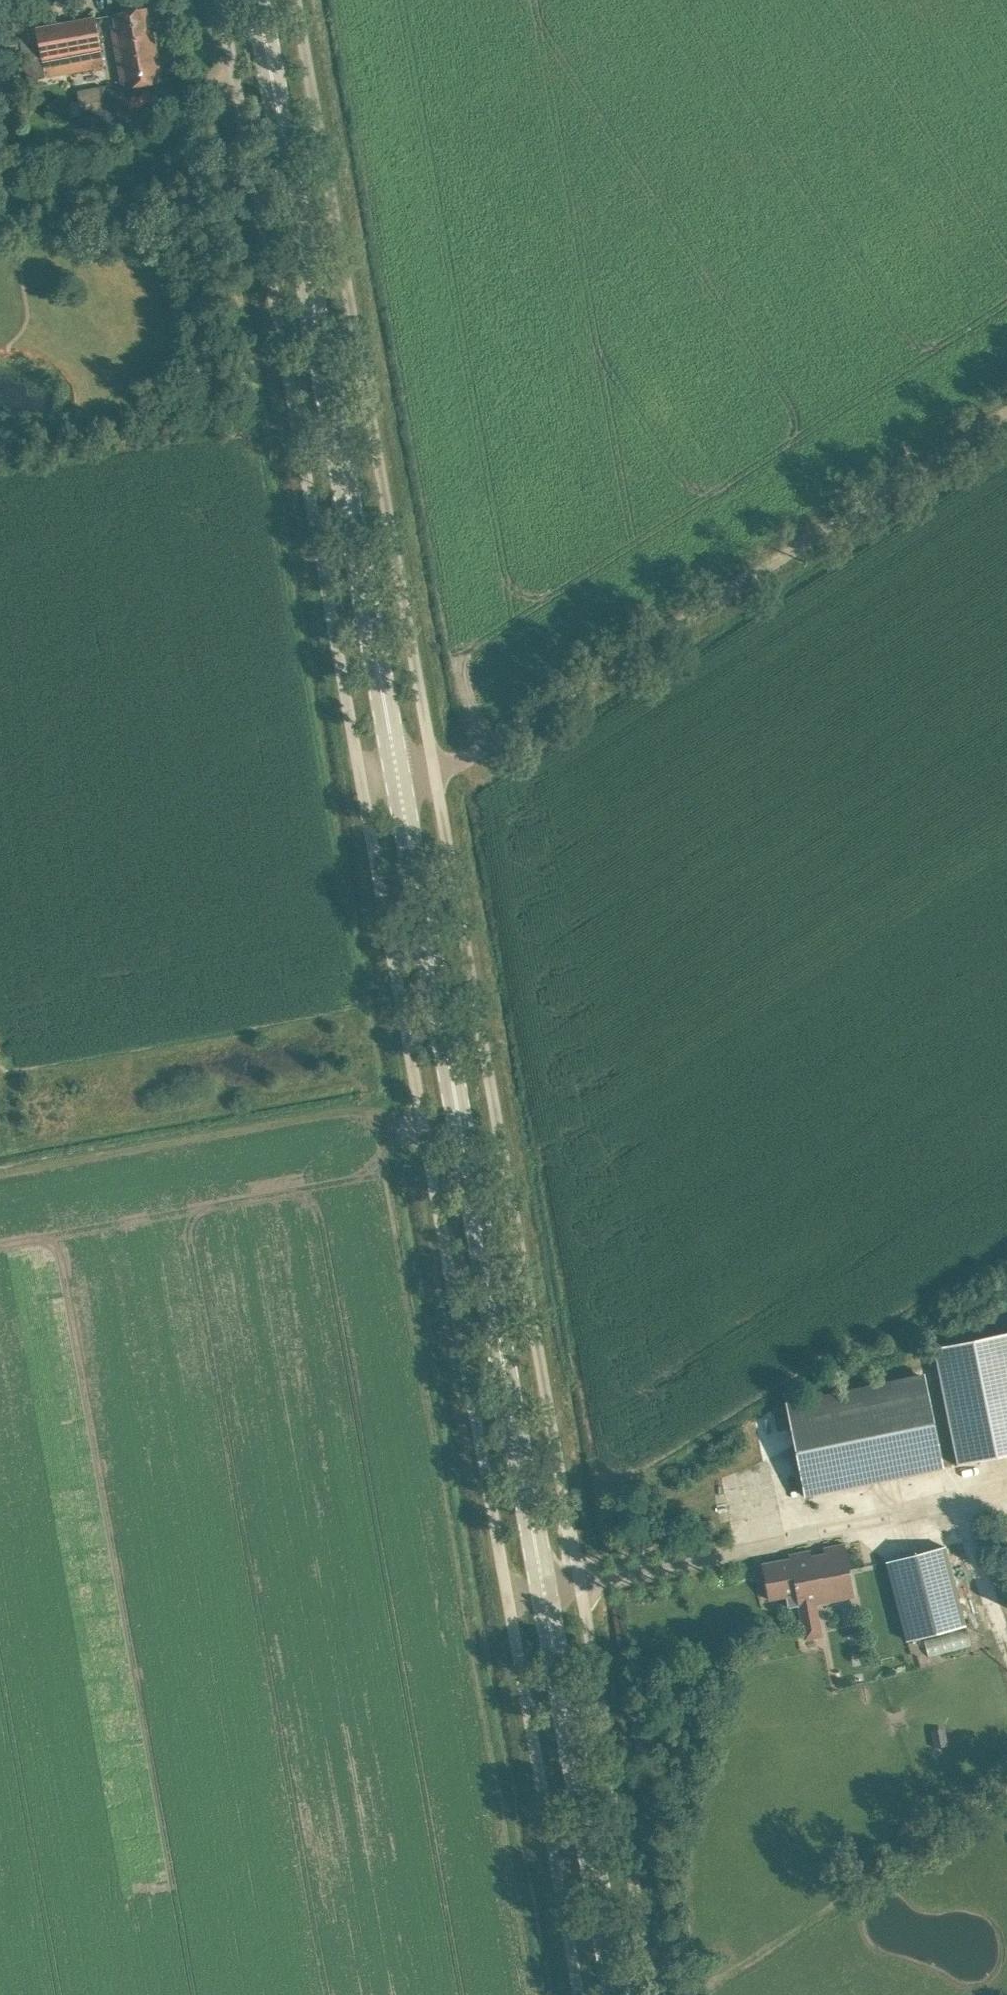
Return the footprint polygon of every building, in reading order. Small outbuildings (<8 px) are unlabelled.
[(163,80),(161,80),(153,34),(150,34),(145,8),(114,14),(116,25),(112,26),(124,89),(163,81),(163,80)] [(104,67),(95,17),(20,31),(29,80),(104,67)] [(78,90),(80,102),(70,104),(73,118),(82,116),(83,118),(109,114),(104,85),(78,90)] [(934,1347),(957,1466),(1006,1456),(1006,1333),(934,1347)] [(786,1401),(806,1496),(944,1466),(923,1371),(786,1401)] [(789,1554),(790,1558),(762,1564),(769,1599),(787,1596),(789,1607),(799,1605),(807,1647),(823,1643),(818,1616),(819,1616),(816,1604),(855,1596),(845,1543),(823,1548),(825,1554),(812,1557),(810,1550),(789,1554)] [(967,1627),(947,1548),(887,1563),(908,1642),(967,1627)] [(835,1715),(838,1730),(852,1728),(849,1713),(835,1715)]
